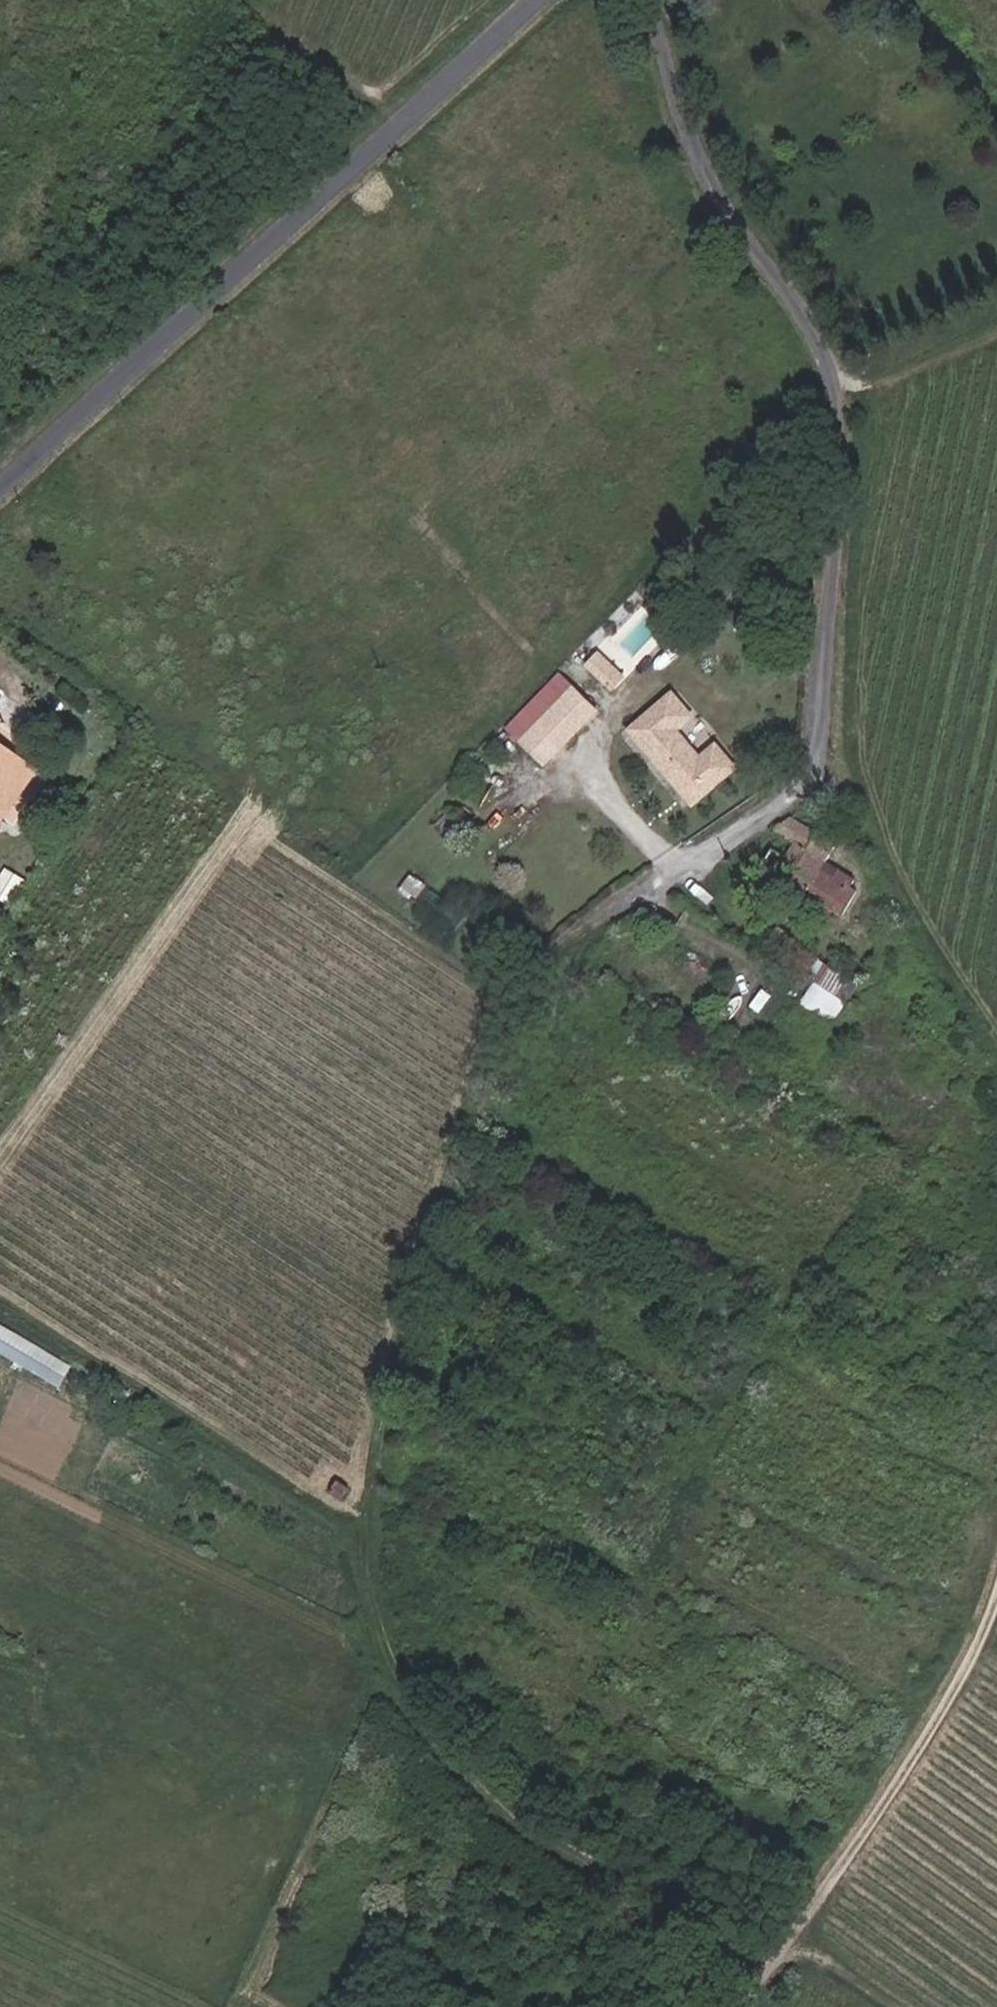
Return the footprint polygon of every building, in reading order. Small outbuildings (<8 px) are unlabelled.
[(600,651),(588,664),(616,690),(628,676),(600,651)] [(519,738),(543,763),(596,710),(572,685),(519,738)] [(702,754),(675,724),(689,710),(670,690),(630,728),(696,799),(736,761),(717,740),(702,754)] [(7,743),(17,726),(7,719),(0,731),(0,739),(7,743)] [(52,770),(7,743),(0,739),(0,809),(20,821),(52,770)] [(20,821),(25,824),(56,773),(52,770),(20,821)] [(782,818),(794,825),(803,810),(800,808),(782,818)] [(761,853),(792,871),(822,823),(803,810),(794,825),(800,829),(792,842),(774,833),(761,853)] [(835,864),(823,857),(838,833),(822,823),(792,871),(846,904),(859,879),(852,875),(856,866),(839,856),(835,864)] [(804,967),(817,949),(787,928),(775,945),(804,967)] [(835,1023),(863,986),(830,962),(803,1000),(835,1023)] [(1,1345),(14,1318),(0,1312),(0,1344),(1,1345)]
